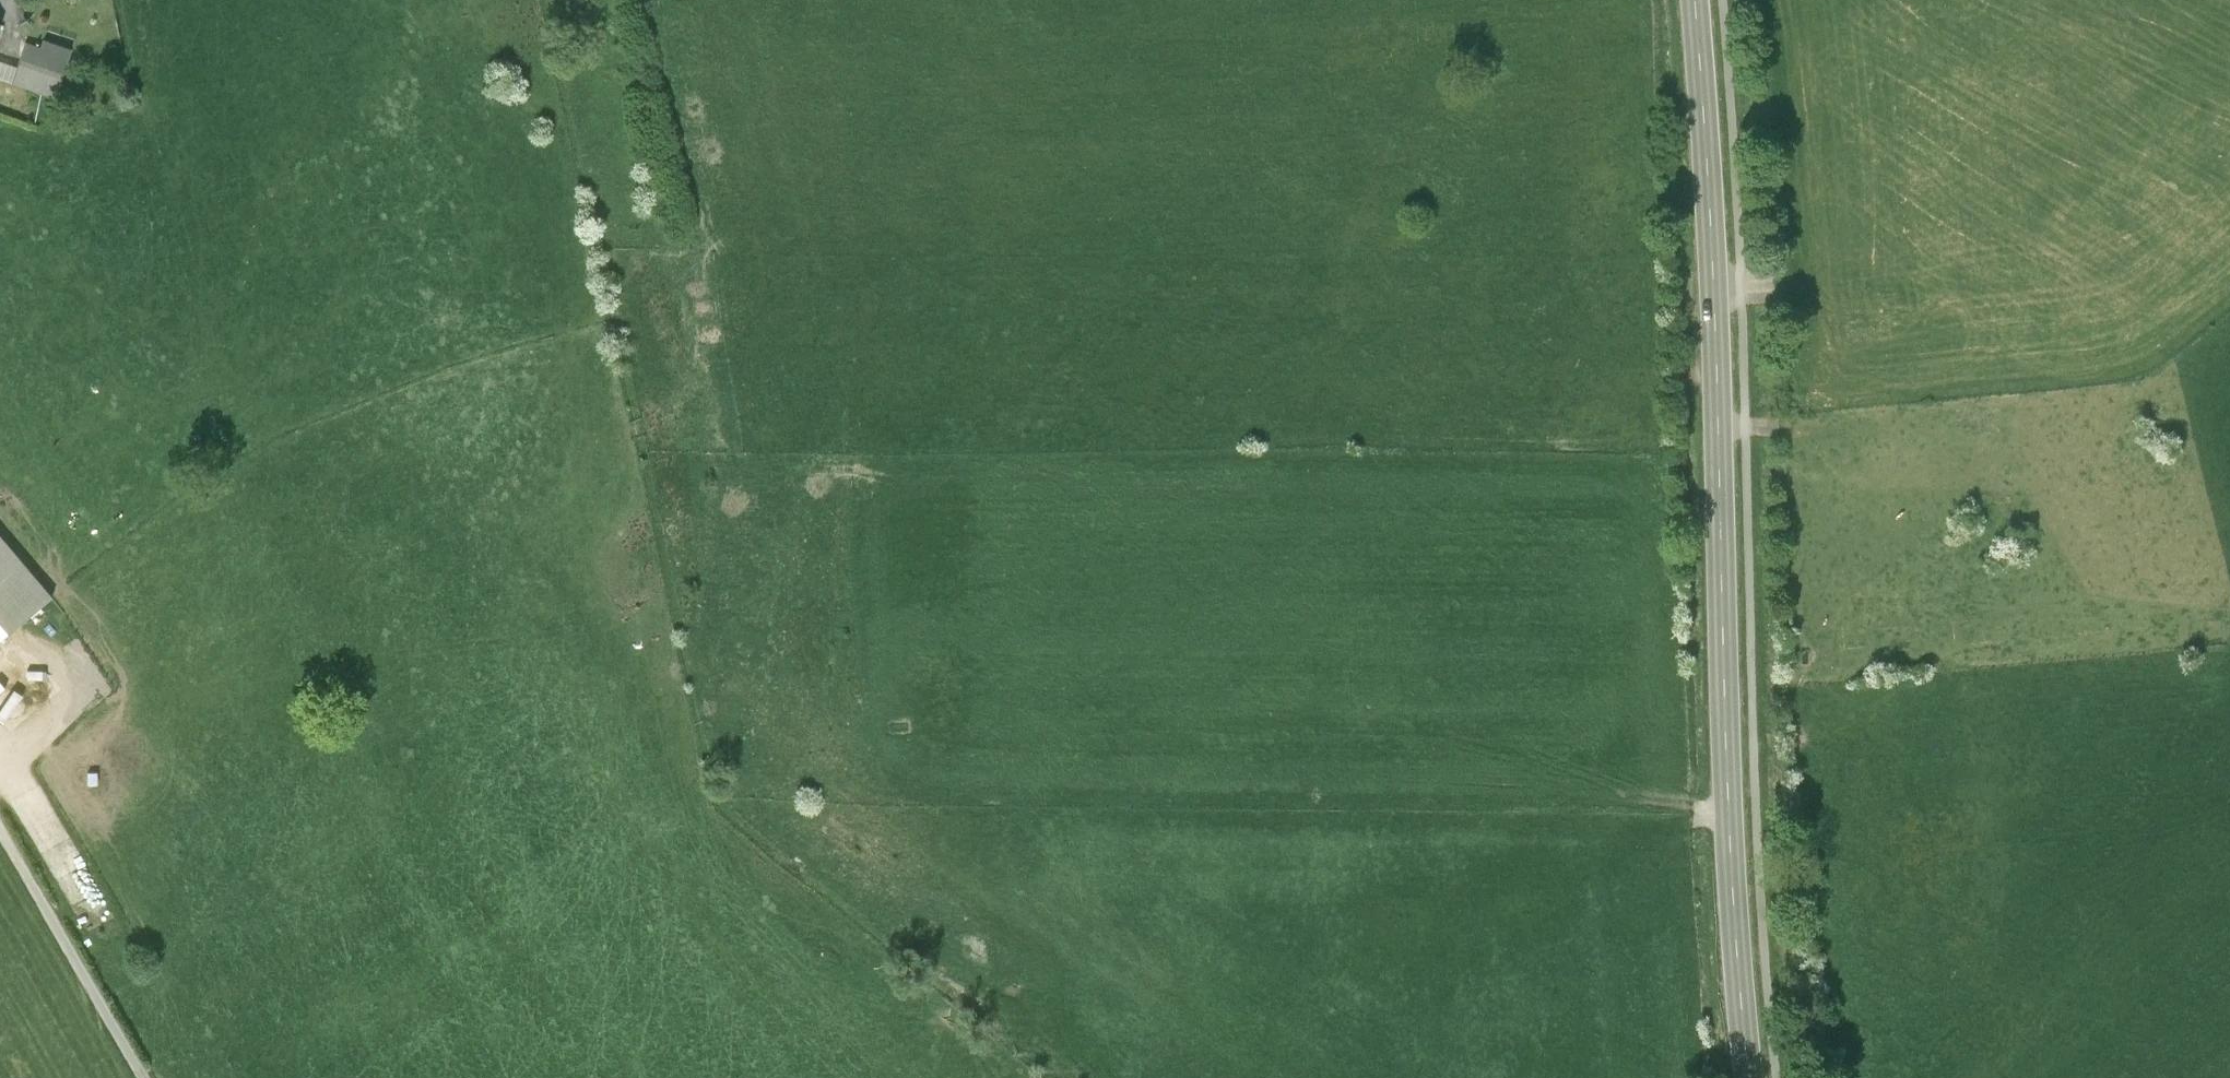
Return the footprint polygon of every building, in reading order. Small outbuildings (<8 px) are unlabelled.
[(42,49),(27,44),(20,66),(14,82),(43,91),(55,95),(73,40),(48,32),(42,49)] [(14,82),(20,66),(0,59),(0,77),(14,82)] [(54,590),(0,527),(0,636),(54,590)]
